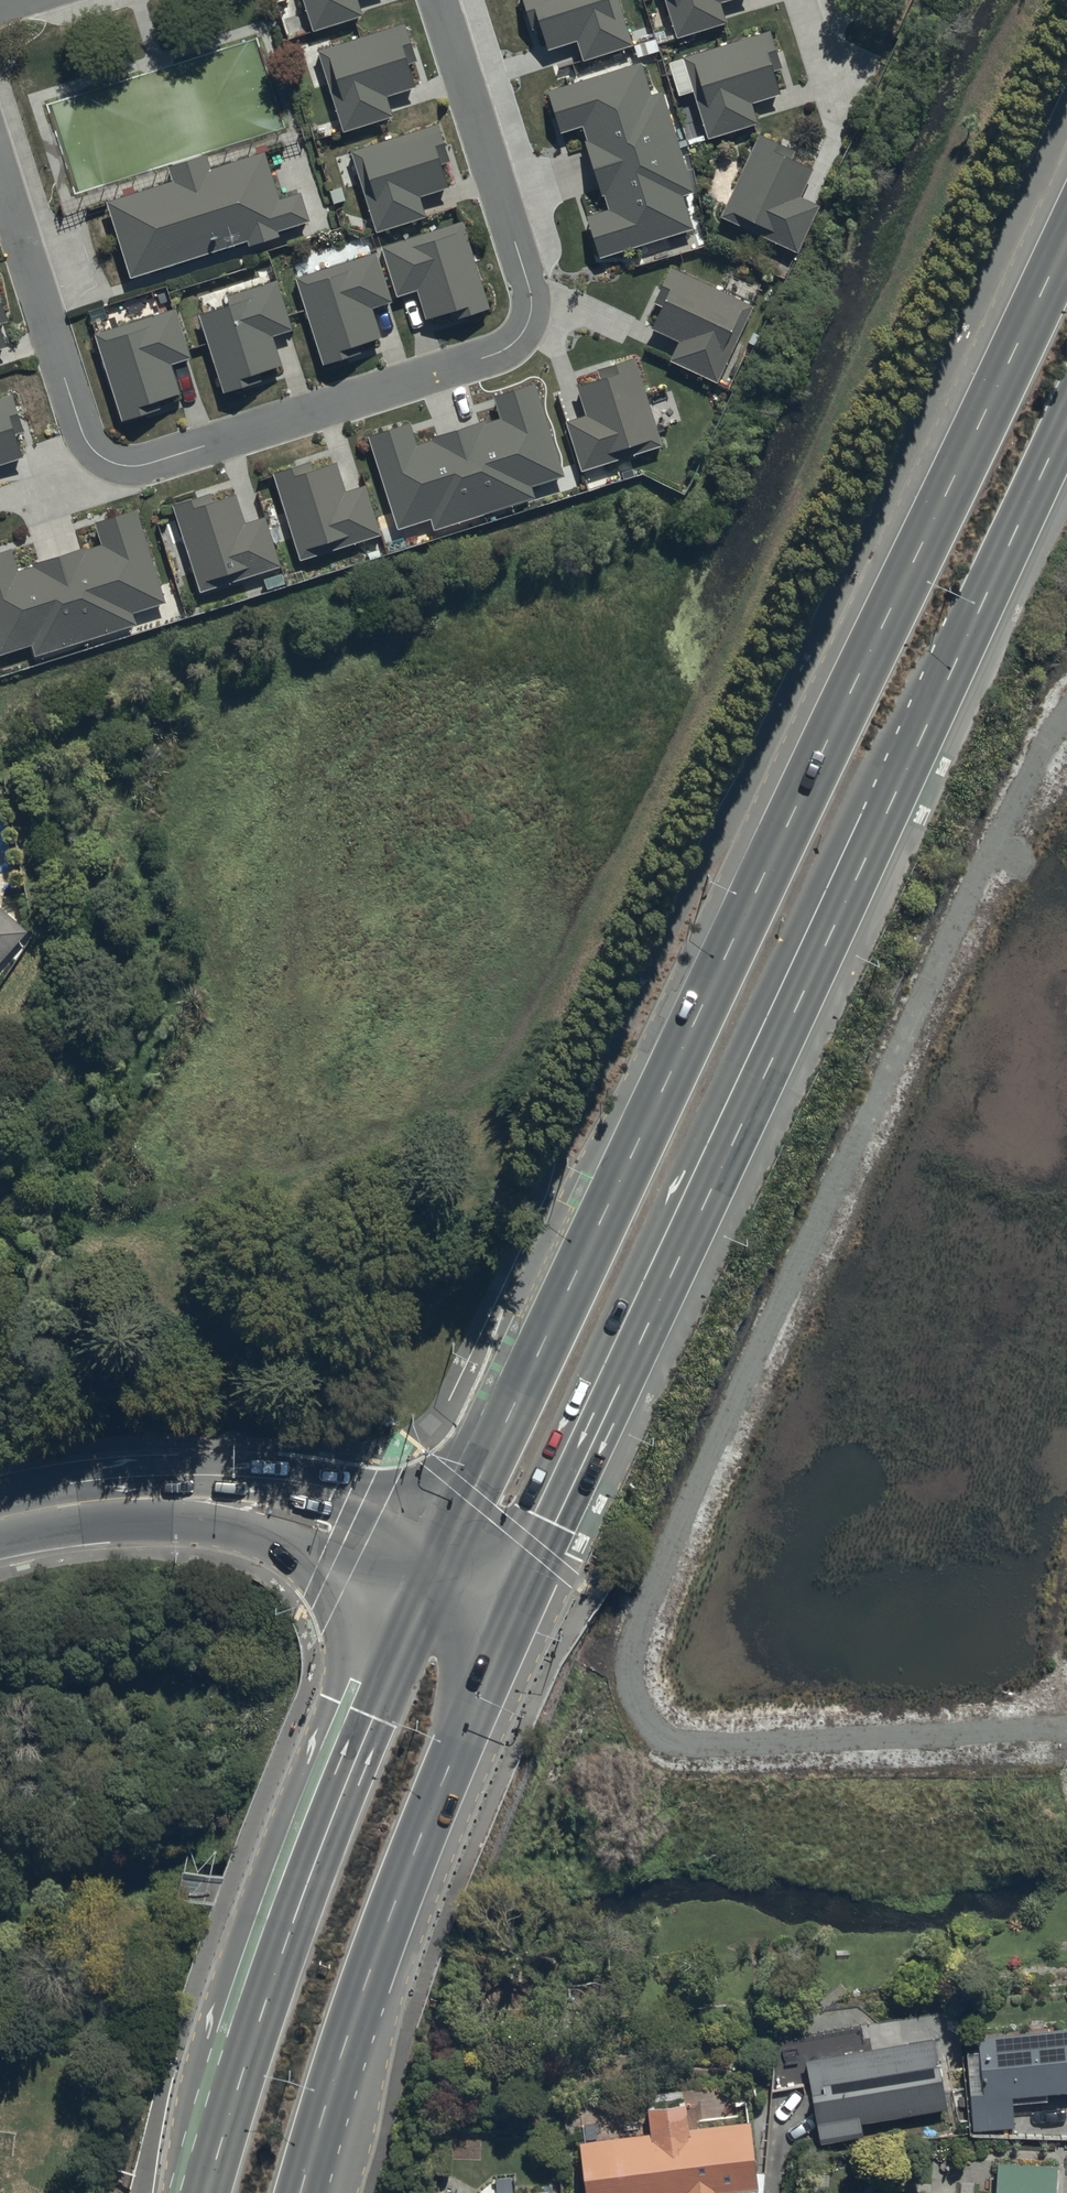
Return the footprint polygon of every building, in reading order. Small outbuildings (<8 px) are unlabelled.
[(317,34),(378,14),(373,0),(306,0),(317,34)] [(619,0),(524,0),(542,57),(578,45),(584,66),(634,50),(619,0)] [(678,42),(727,25),(720,4),(732,0),(664,0),(678,42)] [(402,25),(322,51),(349,136),(409,117),(398,82),(418,76),(402,25)] [(784,90),(763,31),(679,61),(707,140),(756,123),(749,102),(784,90)] [(700,228),(647,65),(550,96),(564,138),(584,131),(610,211),(588,218),(602,260),(700,228)] [(434,126),(352,153),(379,233),(427,217),(421,197),(454,187),(434,126)] [(820,163),(762,136),(723,218),(799,255),(820,210),(802,201),(820,163)] [(108,203),(133,281),(311,225),(302,195),(281,201),(266,154),(214,170),(211,159),(171,171),(175,183),(108,203)] [(492,313),(463,224),(384,251),(400,299),(422,294),(435,333),(492,313)] [(377,257),(296,283),(324,368),(384,349),(373,314),(393,308),(377,257)] [(755,310),(672,271),(646,327),(681,344),(672,363),(720,386),(755,310)] [(279,287),(199,313),(226,398),(287,379),(276,344),(296,338),(279,287)] [(12,348),(0,309),(0,352),(12,348)] [(177,311),(96,337),(124,422),(184,403),(173,368),(193,362),(177,311)] [(567,425),(583,475),(664,449),(636,362),(574,381),(587,419),(567,425)] [(412,425),(370,438),(400,535),(568,483),(538,385),(495,398),(503,422),(419,448),(412,425)] [(0,398),(0,465),(31,455),(11,394),(0,398)] [(334,459),(275,477),(301,562),(382,537),(367,489),(346,495),(334,459)] [(233,488),(175,508),(203,593),(281,567),(265,519),(245,526),(233,488)] [(0,557),(0,654),(2,660),(168,605),(137,511),(94,526),(102,548),(21,575),(14,552),(0,557)] [(30,936),(0,910),(0,969),(30,936)] [(980,2040),(986,2097),(971,2098),(974,2132),(1014,2128),(1011,2107),(1047,2103),(1047,2097),(1066,2095),(1066,2031),(980,2040)] [(934,2041),(806,2063),(820,2145),(864,2138),(862,2125),(946,2110),(934,2041)] [(756,2174),(749,2122),(689,2130),(686,2107),(649,2112),(652,2135),(580,2145),(586,2192),(763,2192),(764,2176),(756,2174)] [(995,2192),(1055,2192),(1056,2167),(996,2165),(995,2192)]
